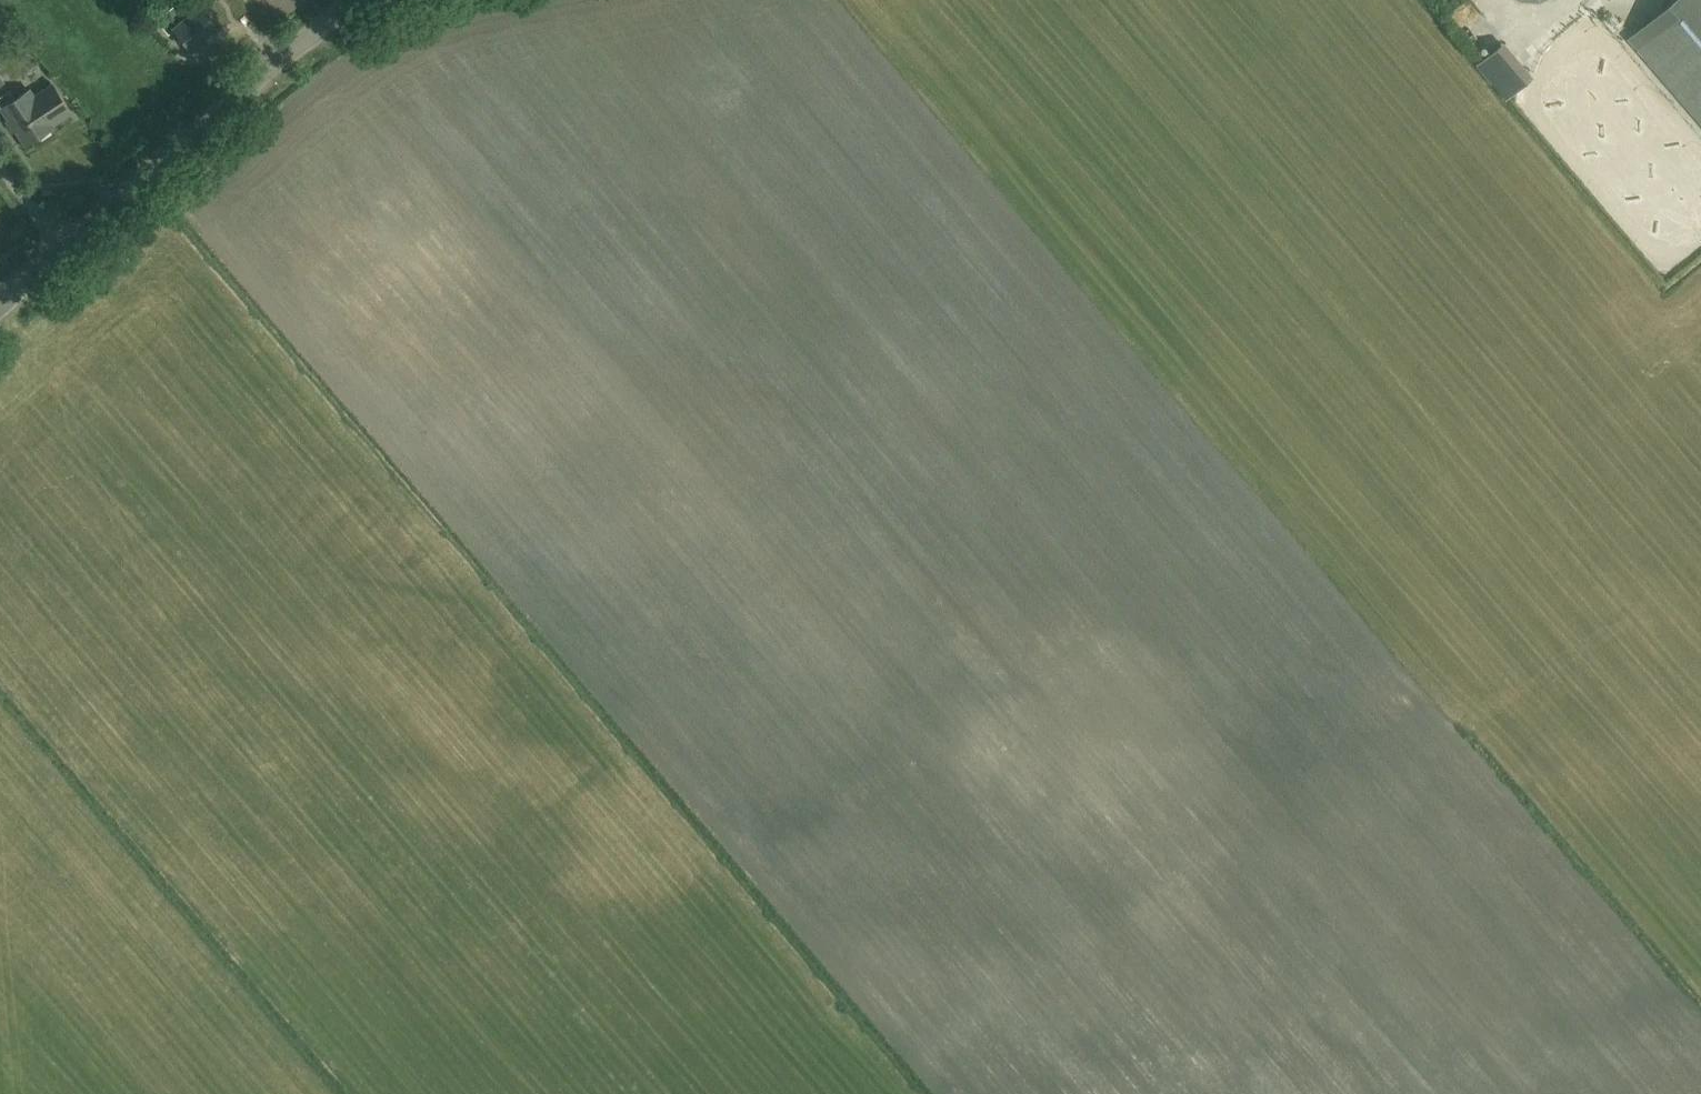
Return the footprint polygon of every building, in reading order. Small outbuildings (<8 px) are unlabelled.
[(215,30),(197,8),(207,0),(173,0),(176,4),(156,20),(167,34),(173,29),(191,50),(215,30)] [(1628,39),(1700,124),(1700,0),(1674,0),(1628,39)] [(1512,66),(1533,48),(1522,35),(1501,52),(1512,66)] [(25,144),(53,126),(52,124),(71,112),(53,84),(34,96),(29,89),(14,98),(9,90),(0,96),(0,104),(2,106),(1,107),(25,144)]
